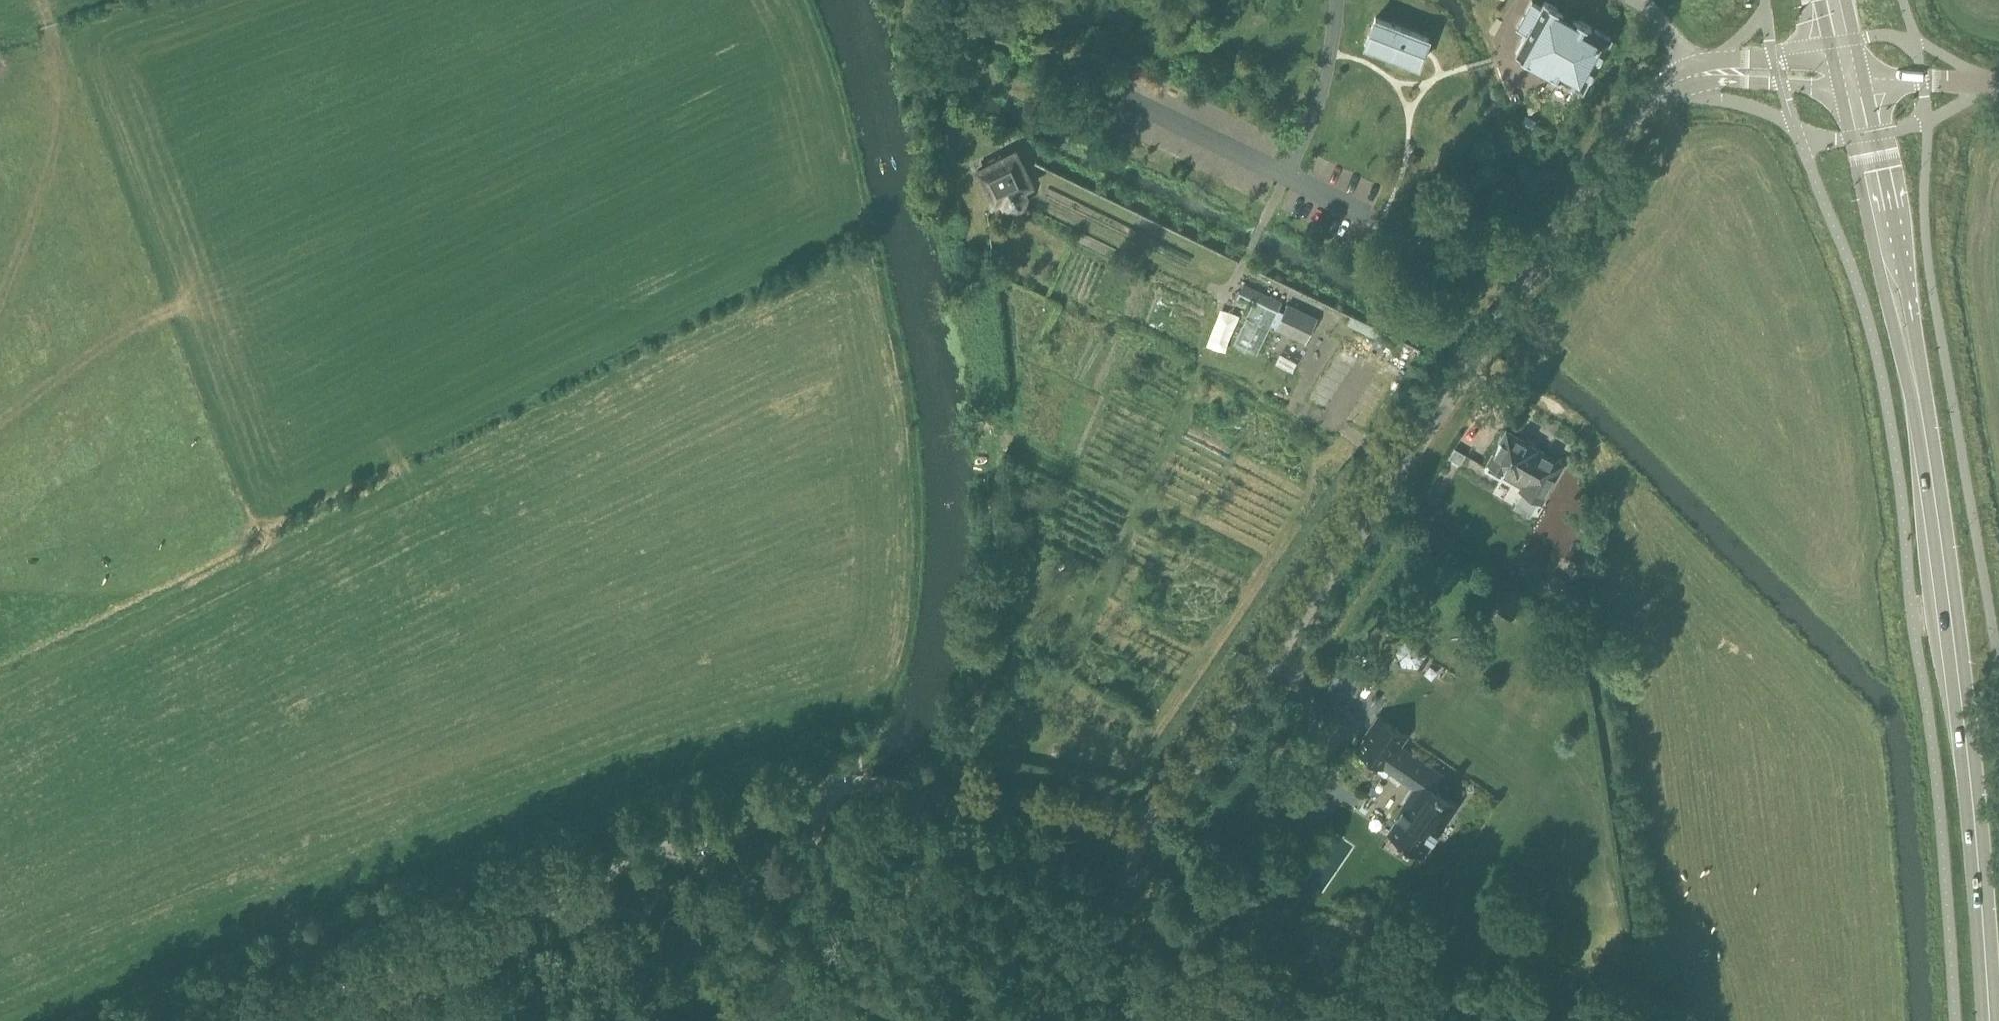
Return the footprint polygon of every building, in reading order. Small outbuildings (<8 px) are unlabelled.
[(1567,79),(1582,88),(1583,88),(1611,37),(1545,1),(1541,6),(1532,0),(1517,28),(1527,34),(1517,52),(1550,71),(1548,75),(1564,83),(1567,79)] [(1379,20),(1378,22),(1369,48),(1423,66),(1433,39),(1379,20)] [(989,162),(977,169),(994,200),(1000,196),(1004,201),(1015,205),(1022,201),(1025,192),(1021,185),(1029,181),(1014,149),(1001,157),(999,151),(987,158),(989,162)] [(957,205),(943,208),(946,220),(960,217),(957,205)] [(1305,341),(1317,318),(1288,305),(1285,312),(1279,309),(1282,302),(1244,284),(1241,291),(1240,291),(1238,295),(1239,296),(1241,293),(1256,300),(1234,344),(1256,355),(1271,325),(1305,341)] [(1352,312),(1346,325),(1375,340),(1380,324),(1352,312)] [(1491,461),(1492,462),(1488,468),(1512,482),(1516,475),(1528,482),(1523,490),(1542,501),(1562,465),(1536,450),(1536,449),(1508,433),(1491,461)] [(1573,616),(1586,596),(1552,575),(1540,596),(1573,616)] [(1421,790),(1398,823),(1390,834),(1422,856),(1457,804),(1428,785),(1437,771),(1400,746),(1408,735),(1383,718),(1360,752),(1385,769),(1387,766),(1421,790)]
